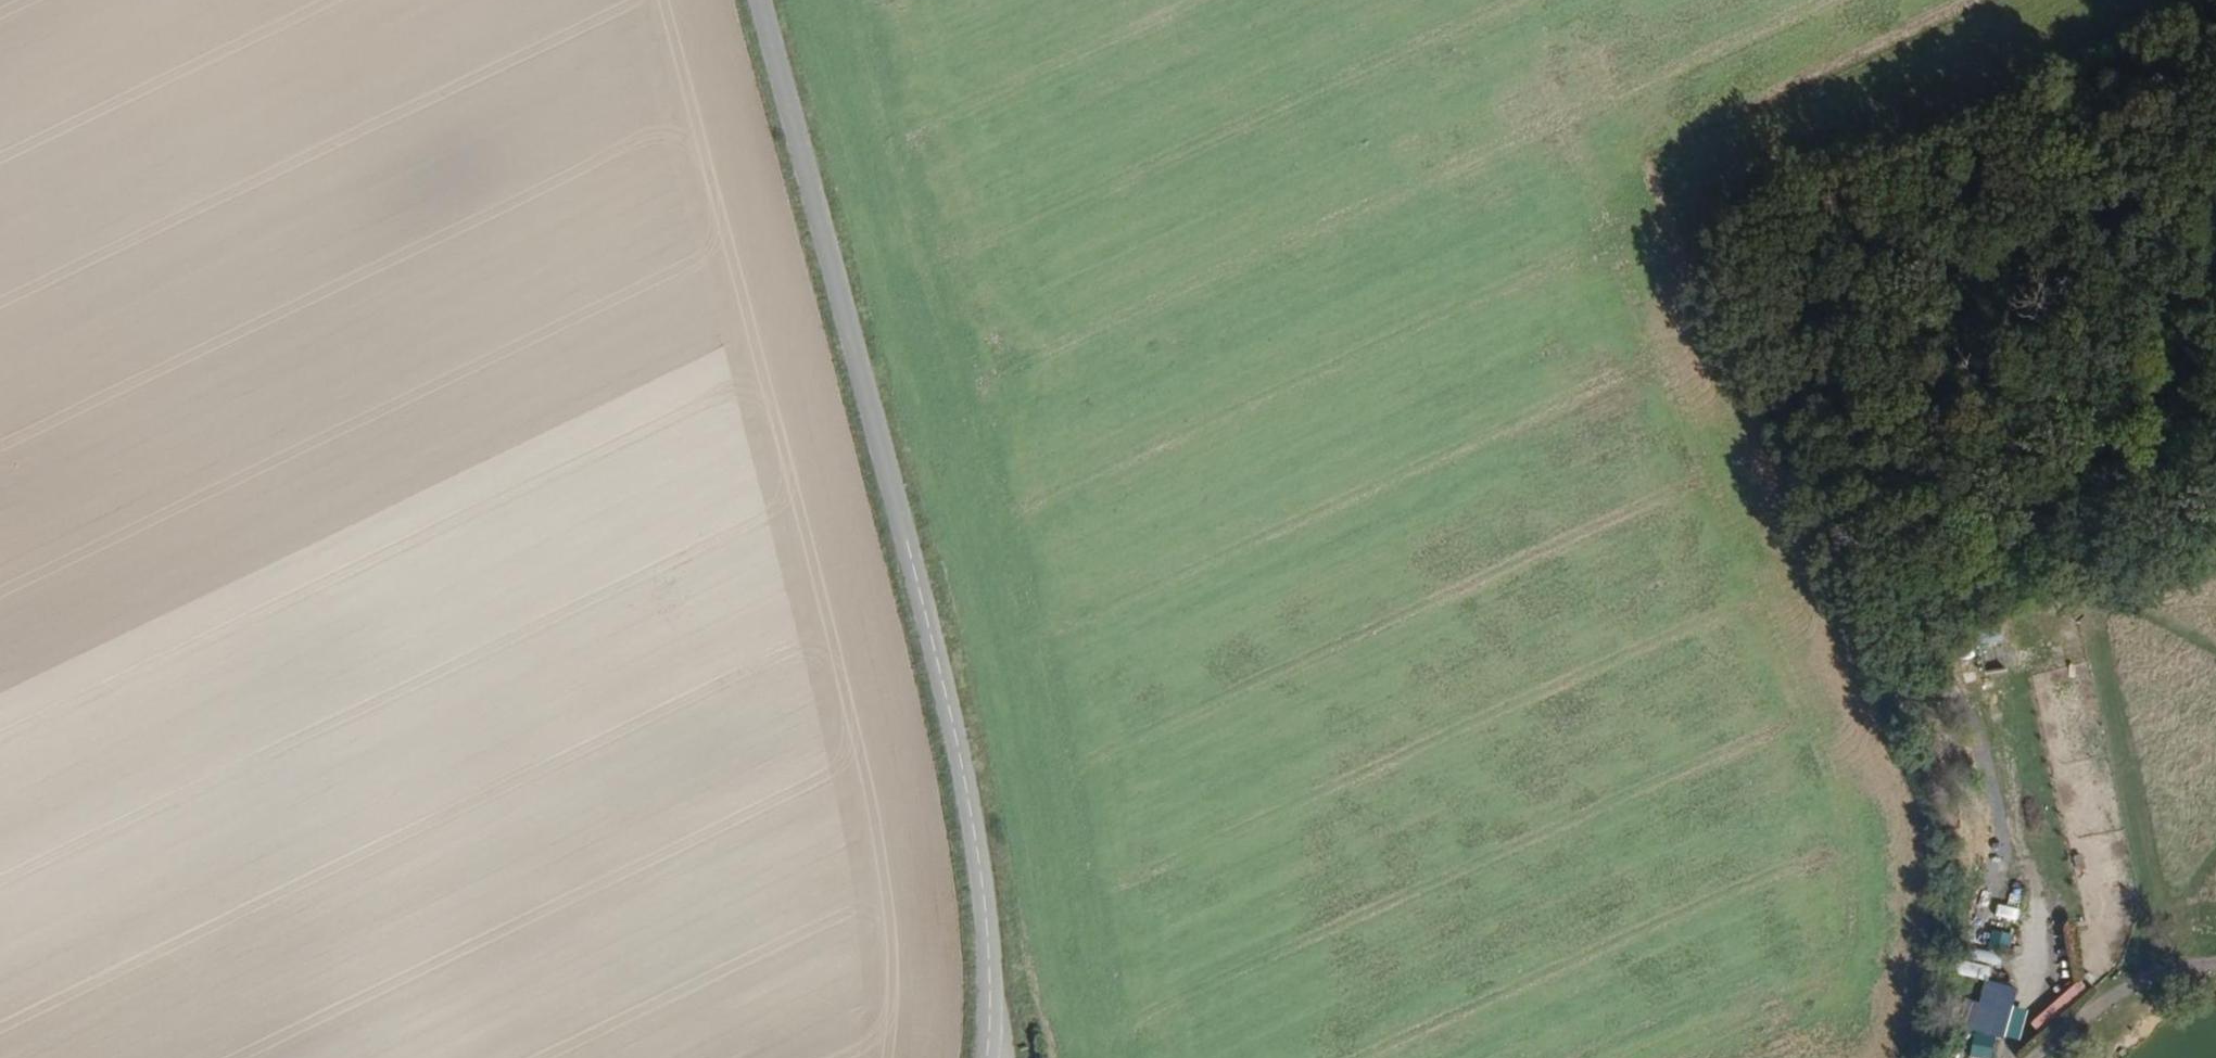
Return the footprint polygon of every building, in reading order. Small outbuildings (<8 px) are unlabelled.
[(2012,953),(2013,932),(1991,931),(1991,952),(2012,953)] [(1987,979),(1972,1029),(2005,1039),(2020,989),(1987,979)] [(1999,1038),(1971,1031),(1965,1057),(1966,1057),(1994,1057),(1999,1038)]
